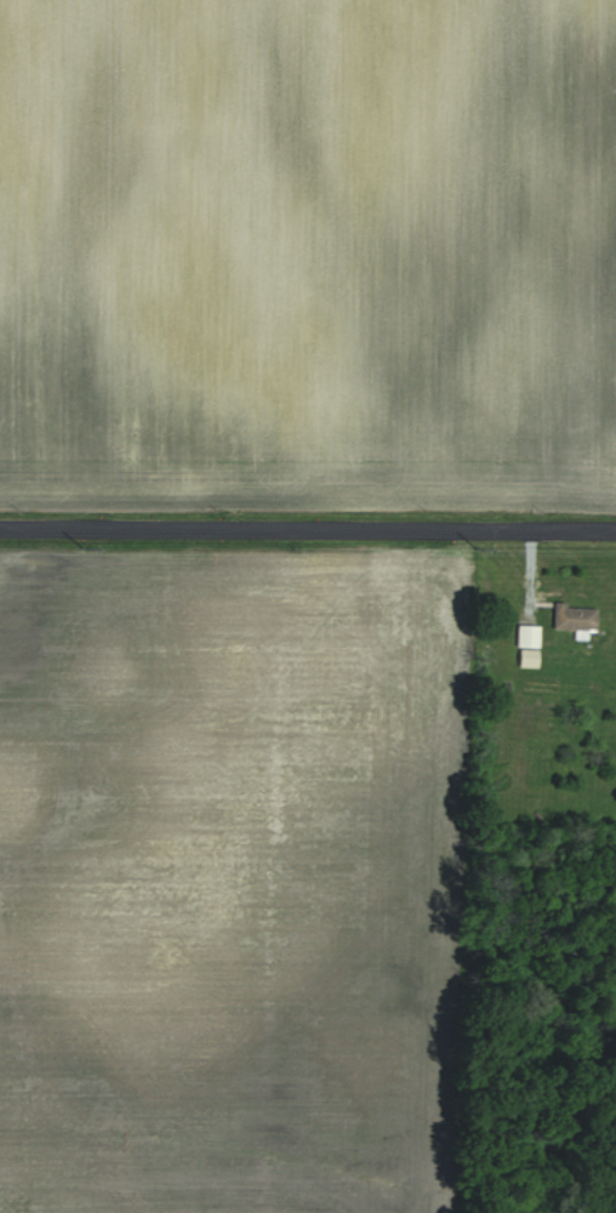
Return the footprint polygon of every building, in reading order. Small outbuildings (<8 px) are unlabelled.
[(597,606),(553,606),(553,630),(597,630),(597,606)] [(539,626),(517,625),(517,649),(538,649),(539,626)]
